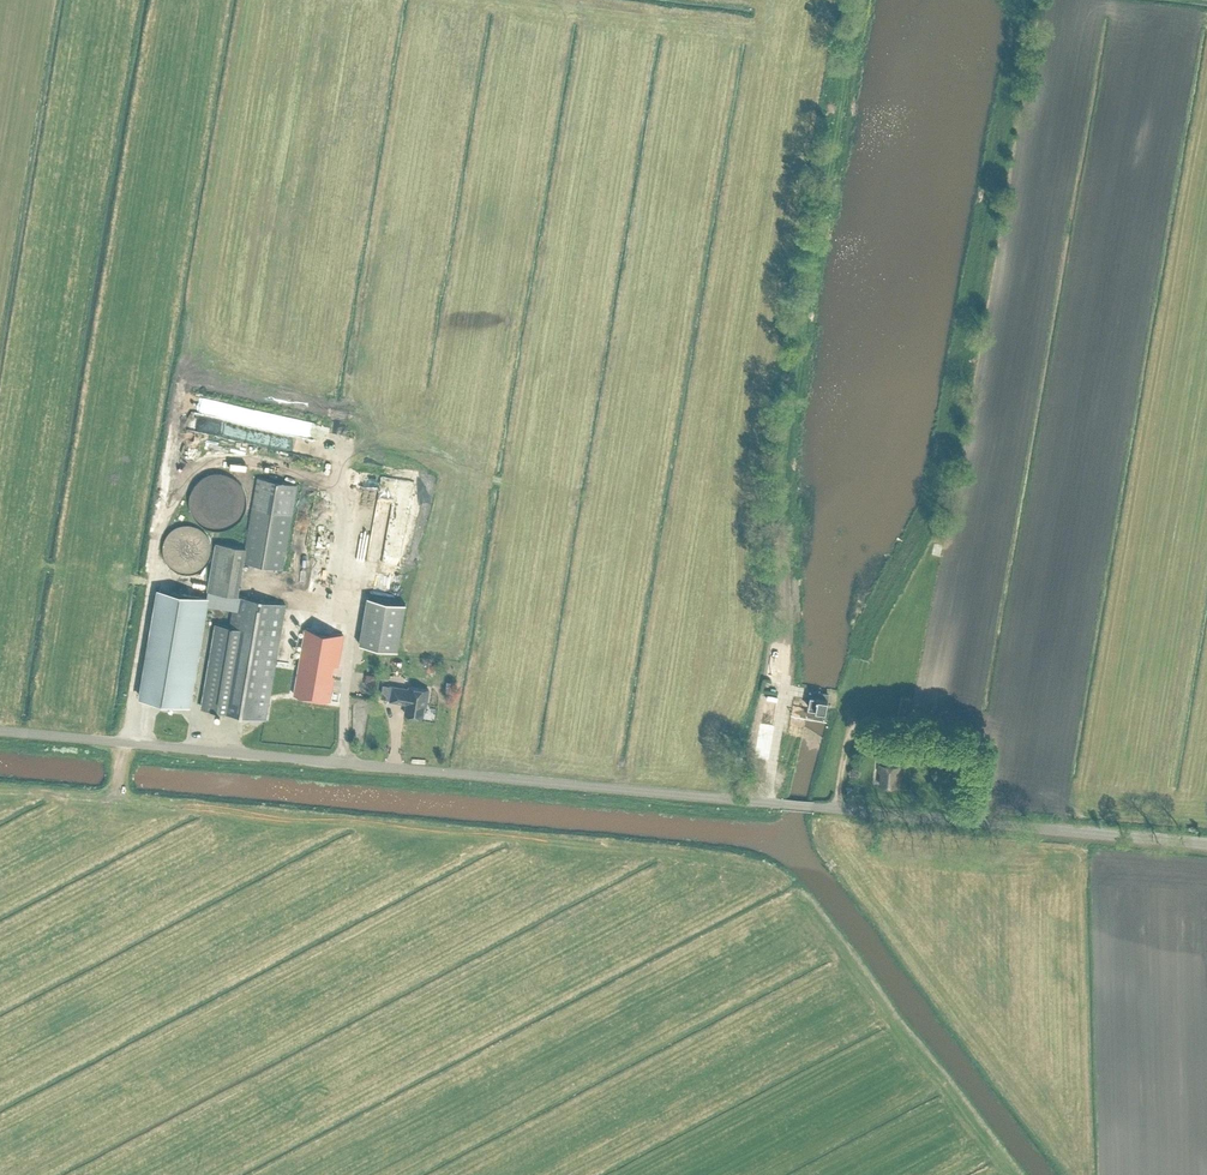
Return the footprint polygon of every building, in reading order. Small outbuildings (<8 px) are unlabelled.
[(225,433),(236,424),(224,410),(214,418),(225,433)] [(255,427),(272,428),(272,416),(256,415),(255,427)] [(246,502),(247,499),(246,497),(246,494),(245,492),(245,490),(244,487),(242,485),(241,483),(239,481),(238,479),(236,478),(234,476),(232,475),(230,474),(227,473),(225,472),(222,472),(220,472),(218,472),(215,472),(213,472),(210,473),(208,474),(206,474),(204,476),(201,477),(200,479),(198,480),(196,482),(195,484),(193,486),(192,488),(191,491),(191,493),(190,495),(190,498),(190,500),(190,503),(190,505),(191,508),(192,510),(193,512),(194,515),(195,517),(197,519),(198,520),(200,522),(202,524),(204,525),(207,526),(209,527),(211,528),(214,528),(216,528),(219,528),(221,528),(224,528),(226,527),(229,526),(231,525),(233,524),(235,523),(237,521),(239,520),(240,518),(242,516),(243,513),(244,511),(245,509),(246,507),(246,504),(246,502)] [(245,546),(216,541),(208,589),(237,594),(243,560),(282,567),(296,482),(257,476),(245,546)] [(297,524),(308,524),(309,488),(298,487),(297,524)] [(162,545),(162,548),(162,550),(163,552),(163,554),(164,556),(165,558),(166,560),(167,562),(168,563),(169,565),(171,566),(173,568),(175,569),(176,570),(178,571),(180,571),(182,572),(185,572),(187,572),(189,572),(191,572),(193,571),(195,571),(197,570),(199,569),(201,568),(202,566),(204,565),(205,563),(207,562),(208,560),(209,558),(210,556),(210,554),(211,552),(211,550),(211,548),(211,546),(211,543),(210,541),(210,539),(209,537),(208,535),(207,534),(205,532),(204,530),(202,529),(201,528),(199,526),(197,525),(195,525),(193,524),(191,524),(189,523),(187,523),(185,523),(182,524),(180,524),(178,525),(176,525),(175,526),(173,528),(171,529),(169,530),(168,532),(167,534),(166,535),(165,537),(164,539),(163,541),(163,543),(162,545)] [(161,589),(142,696),(186,703),(205,597),(161,589)] [(202,706),(216,709),(265,717),(284,603),(235,595),(230,624),(216,622),(202,706)] [(360,643),(381,647),(389,600),(368,596),(360,643)] [(406,603),(389,600),(381,647),(398,650),(406,603)] [(306,627),(294,693),(330,700),(334,675),(331,674),(333,664),(338,665),(344,633),(306,627)] [(409,688),(392,686),(390,700),(406,703),(404,713),(422,716),(424,706),(426,706),(429,689),(409,686),(409,688)] [(761,706),(772,707),(773,692),(762,692),(761,706)] [(810,694),(807,706),(809,706),(823,709),(825,709),(828,697),(826,697),(812,694),(810,694)] [(892,753),(906,755),(908,740),(893,738),(892,753)] [(898,764),(879,763),(878,769),(881,770),(880,783),(897,784),(898,764)]
